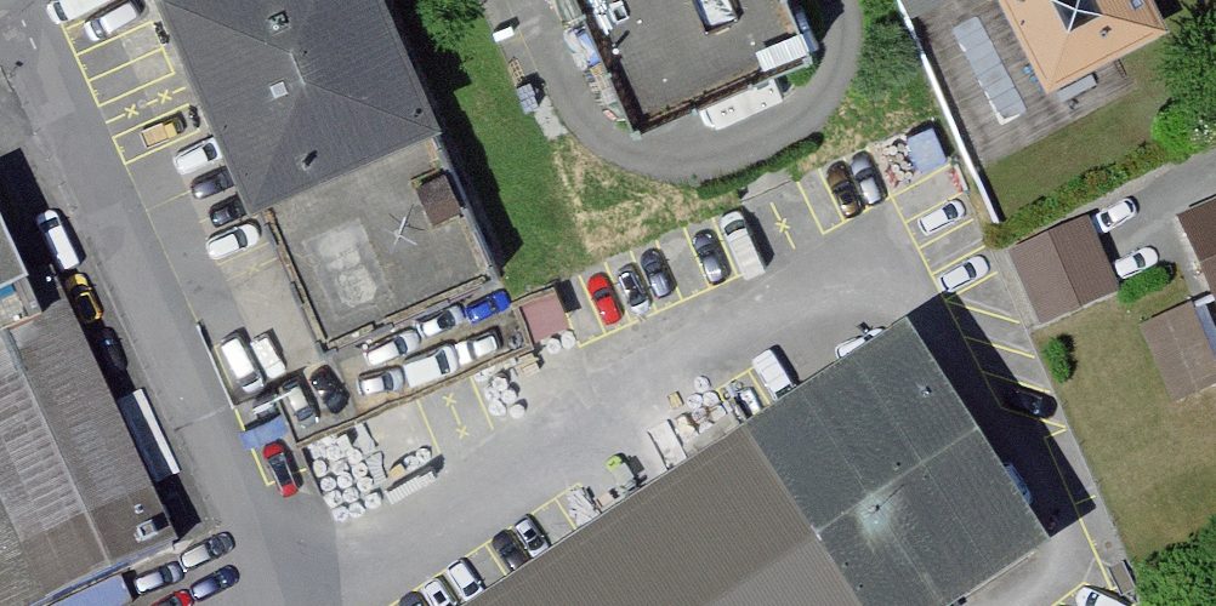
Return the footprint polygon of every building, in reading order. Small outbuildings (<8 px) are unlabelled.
[(145,2),(236,220),(429,141),(371,0),(149,0),(145,2)] [(615,147),(805,67),(776,0),(553,0),(615,147)] [(1037,102),(1165,38),(1145,0),(985,0),(1037,102)] [(305,327),(481,270),(459,201),(425,212),(440,259),(348,288),(332,241),(305,250),(312,270),(289,277),(305,327)] [(52,605),(61,605),(184,552),(62,279),(35,291),(0,212),(0,486),(52,605)] [(1174,229),(1215,331),(1215,212),(1174,229)] [(1080,230),(999,266),(1030,335),(1111,300),(1080,230)] [(1133,343),(1174,442),(1215,425),(1215,377),(1213,378),(1189,320),(1133,343)] [(890,352),(505,605),(987,605),(1037,573),(890,352)] [(0,486),(0,605),(52,605),(0,486)]
